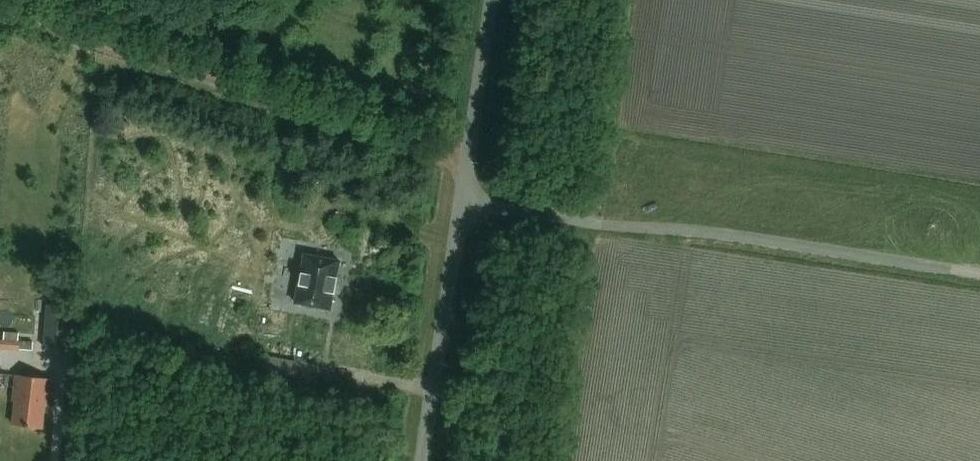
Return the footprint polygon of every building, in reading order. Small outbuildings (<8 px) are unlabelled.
[(295,304),(330,310),(333,293),(334,293),(337,279),(336,279),(339,262),(304,255),(295,304)] [(70,351),(73,308),(46,306),(43,348),(70,351)] [(18,342),(19,334),(3,333),(3,341),(0,341),(0,350),(32,352),(33,343),(18,342)] [(312,391),(316,367),(262,358),(258,382),(312,391)] [(46,406),(49,382),(16,378),(13,403),(15,403),(12,427),(41,430),(44,406),(46,406)]
